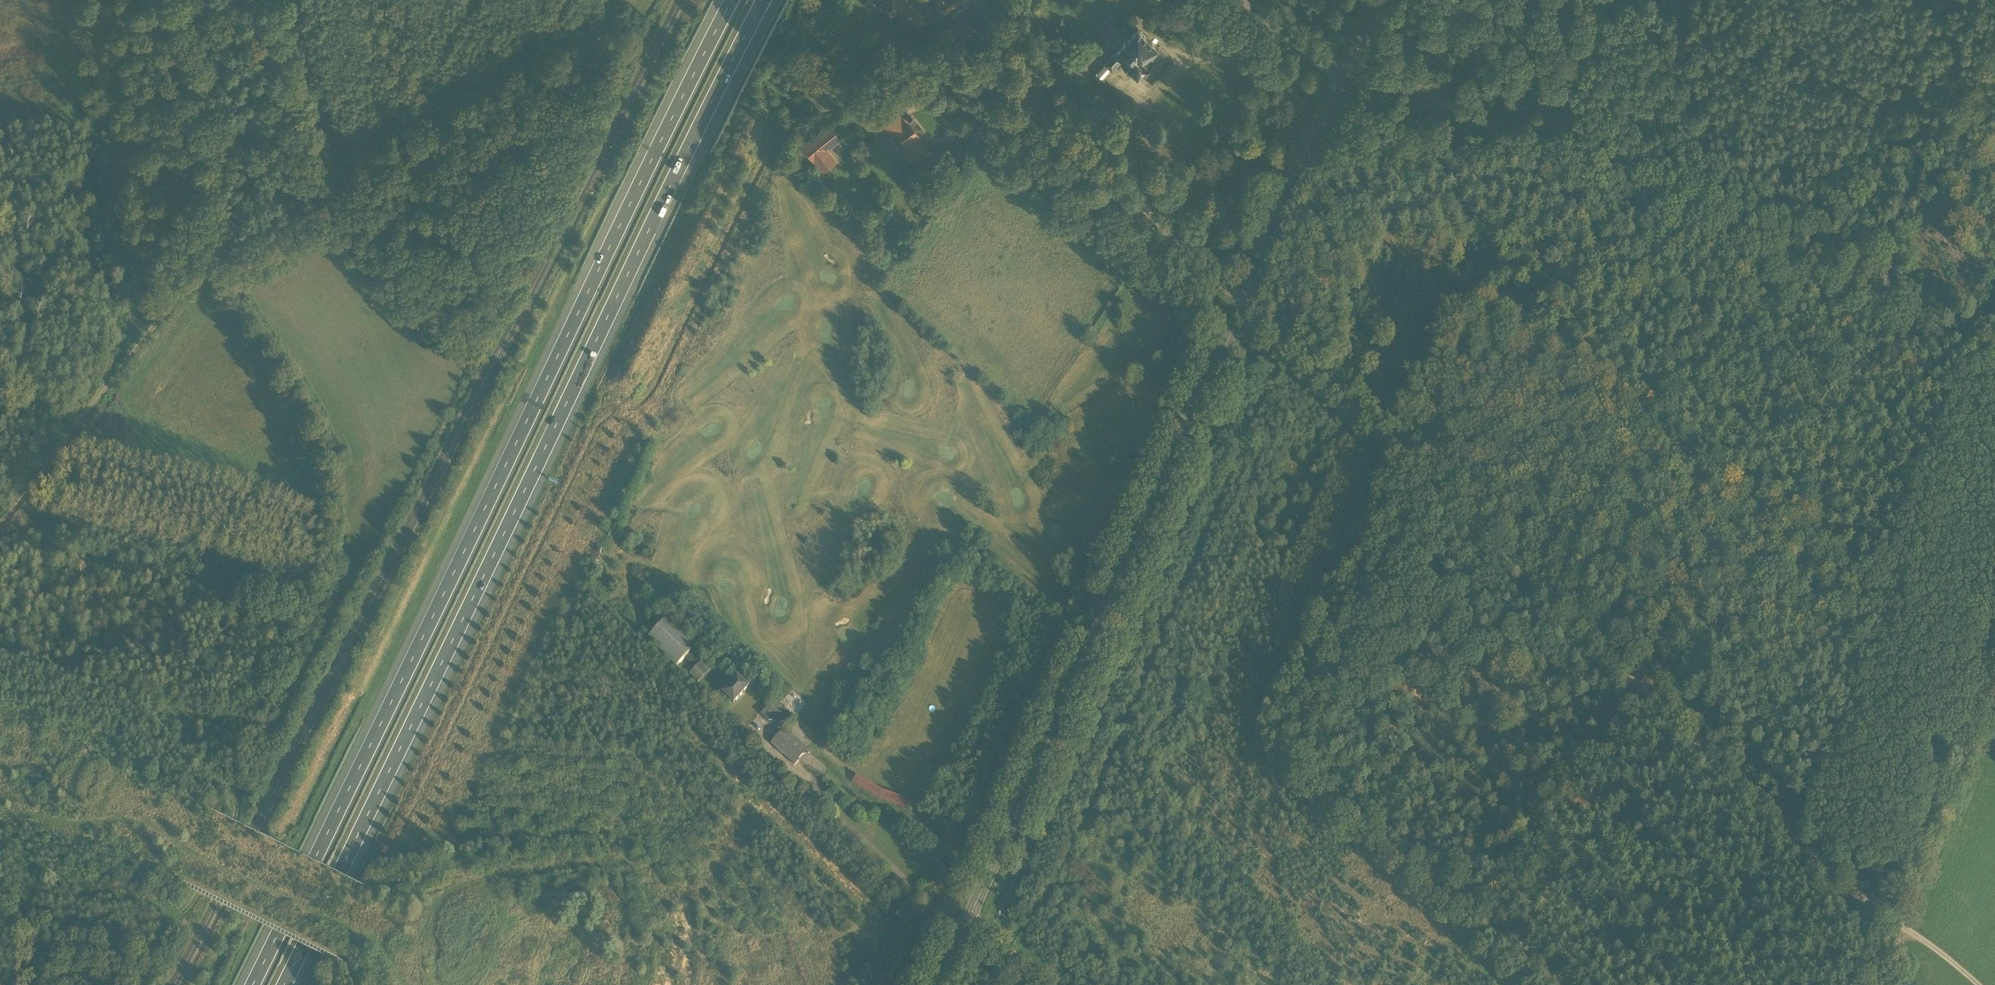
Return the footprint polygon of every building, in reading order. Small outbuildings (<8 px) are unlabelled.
[(882,2),(891,12),(898,6),(904,0),(880,0),(882,2)] [(938,0),(947,11),(965,0),(938,0)] [(1109,36),(1120,24),(1110,15),(1099,27),(1109,36)] [(1138,28),(1115,51),(1104,63),(1112,71),(1122,60),(1130,67),(1131,66),(1137,72),(1143,65),(1145,67),(1154,57),(1151,54),(1158,47),(1138,28)] [(840,58),(831,49),(825,55),(833,64),(840,58)] [(903,144),(908,159),(924,154),(918,134),(909,123),(892,112),(883,126),(895,134),(899,132),(907,142),(903,144)] [(829,127),(816,137),(827,150),(839,140),(829,127)] [(836,161),(827,150),(816,137),(803,148),(823,172),(836,161)] [(895,245),(888,239),(884,243),(891,250),(895,245)] [(697,645),(668,617),(647,639),(676,667),(697,645)] [(696,668),(690,674),(696,679),(708,667),(702,661),(696,668)] [(750,686),(738,674),(728,685),(725,685),(717,694),(724,700),(727,696),(735,703),(750,686)] [(794,717),(775,699),(761,714),(768,720),(770,718),(782,730),(794,717)] [(808,750),(784,728),(771,743),(795,765),(808,750)]
